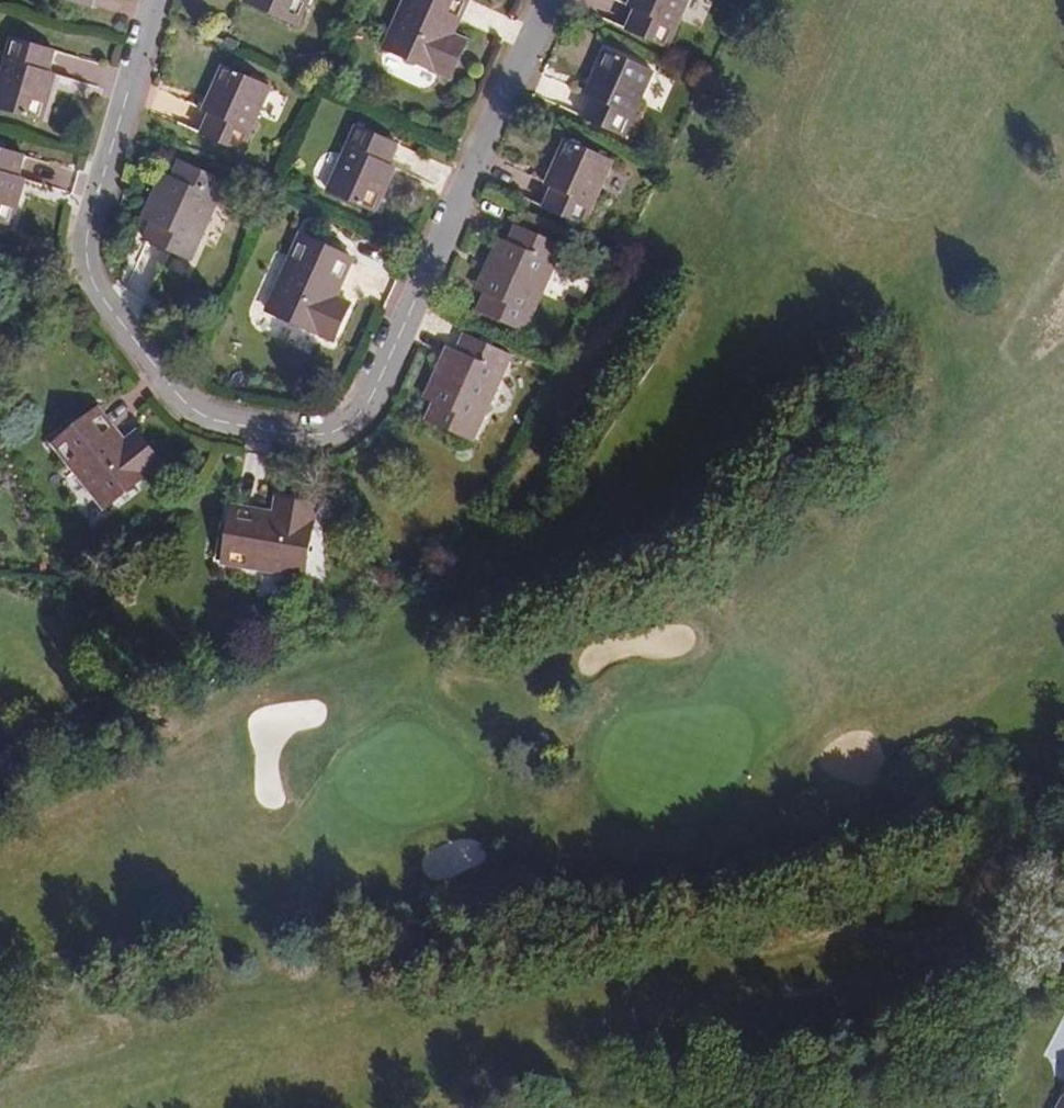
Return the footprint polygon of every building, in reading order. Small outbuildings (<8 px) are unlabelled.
[(308,0),(252,0),(298,21),(308,0)] [(467,0),(404,0),(385,42),(450,73),(467,36),(453,29),(467,0)] [(685,0),(628,0),(628,1),(635,4),(625,26),(665,44),(685,0)] [(55,48),(8,35),(0,63),(0,106),(42,118),(55,73),(50,71),(55,48)] [(622,133),(650,69),(604,48),(585,91),(591,94),(582,114),(622,133)] [(241,148),(270,84),(224,62),(204,106),(210,109),(201,130),(241,148)] [(387,160),(397,140),(357,122),(327,186),(375,207),(395,164),(387,160)] [(584,220),(612,156),(565,135),(545,179),(551,182),(542,201),(584,220)] [(23,154),(0,147),(0,220),(11,223),(25,178),(17,175),(23,154)] [(191,258),(226,178),(181,158),(146,238),(191,258)] [(525,328),(562,243),(512,221),(475,305),(525,328)] [(352,256),(300,232),(267,306),(333,336),(349,301),(335,294),(352,256)] [(471,436),(510,352),(463,331),(425,415),(471,436)] [(123,436),(96,403),(52,437),(101,502),(159,457),(135,427),(123,436)] [(302,571),(315,500),(276,493),(273,507),(232,500),(221,556),(302,571)]
